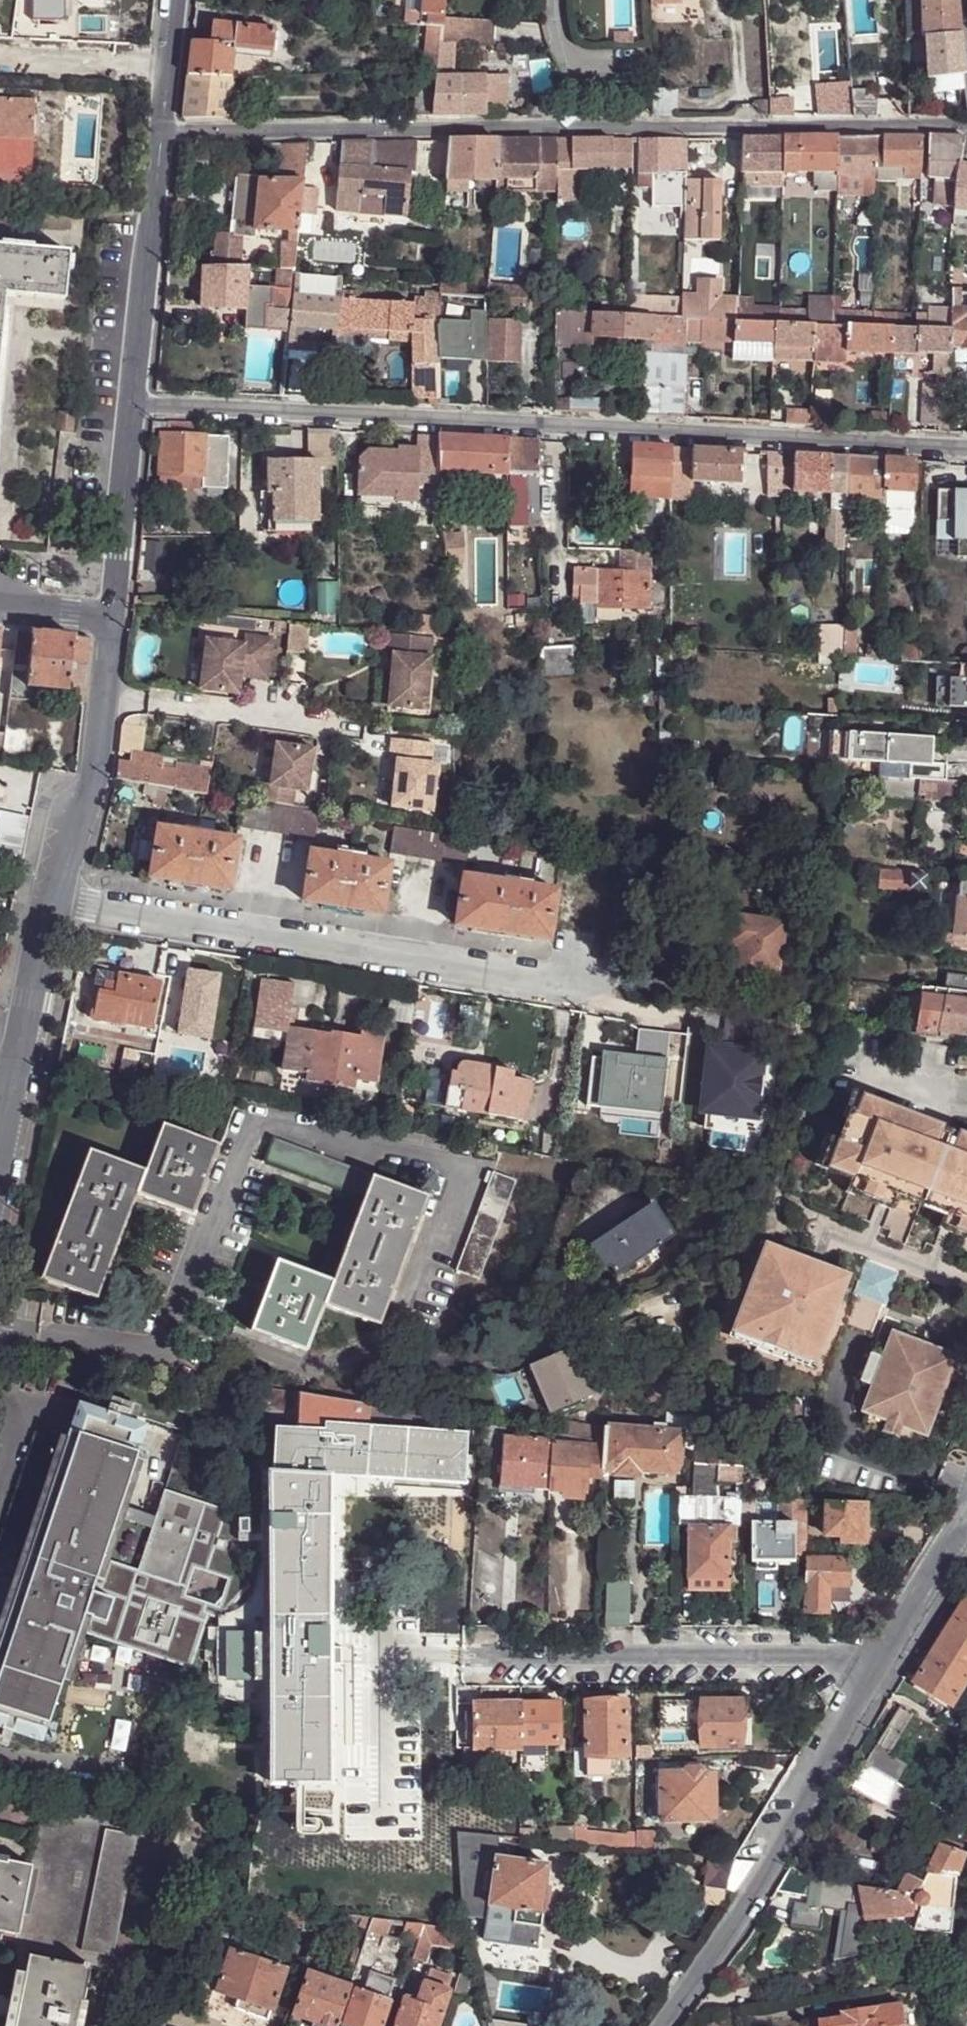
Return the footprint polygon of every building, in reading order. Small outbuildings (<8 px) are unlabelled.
[(418,26),(421,0),(409,0),(407,24),(418,26)] [(445,0),(421,0),(418,26),(428,26),(442,28),(443,20),(445,0)] [(844,9),(843,0),(833,0),(833,10),(844,9)] [(956,0),(919,0),(920,31),(915,31),(915,38),(923,37),(958,36),(956,0)] [(452,77),(455,45),(492,46),(493,22),(443,20),(442,28),(441,33),(440,45),(438,69),(437,71),(437,72),(437,78),(452,77)] [(214,23),(212,44),(235,46),(235,50),(272,54),(275,30),(214,23)] [(441,33),(442,28),(428,26),(423,68),(438,69),(440,45),(441,33)] [(614,33),(613,43),(633,43),(633,33),(614,33)] [(960,55),(958,36),(923,37),(925,80),(928,79),(960,75),(962,75),(960,55)] [(189,75),(232,78),(234,55),(235,50),(235,46),(212,44),(193,42),(189,75)] [(272,54),(235,50),(234,55),(272,60),(272,54)] [(418,82),(417,71),(406,71),(406,82),(418,82)] [(822,75),(823,95),(842,94),(841,74),(822,75)] [(228,119),(232,78),(189,75),(184,119),(228,119)] [(960,75),(928,79),(930,94),(962,90),(960,75)] [(485,77),(437,78),(435,92),(432,117),(485,117),(485,110),(506,109),(506,77),(485,77)] [(657,117),(678,117),(678,88),(650,87),(649,103),(649,115),(657,117)] [(850,117),(874,117),(876,103),(874,91),(849,90),(849,95),(850,117)] [(432,117),(435,92),(416,92),(413,117),(432,117)] [(817,117),(850,117),(849,95),(842,94),(823,95),(817,96),(817,117)] [(767,117),(795,117),(794,97),(767,98),(767,117)] [(755,108),(767,117),(767,98),(754,99),(755,108)] [(29,186),(31,165),(34,101),(0,99),(0,185),(29,186)] [(835,138),(797,139),(795,175),(817,175),(835,174),(835,138)] [(875,138),(835,138),(835,174),(834,179),(874,179),(874,170),(875,138)] [(921,138),(881,138),(882,141),(881,169),(920,169),(921,138)] [(962,140),(927,138),(926,179),(936,180),(949,180),(956,181),(959,167),(962,140)] [(782,139),(741,139),(741,175),(760,175),(781,175),(782,139)] [(797,139),(782,139),(781,175),(795,175),(797,139)] [(631,140),(616,141),(617,168),(631,168),(631,140)] [(685,140),(638,141),(637,188),(650,190),(651,208),(683,209),(684,181),(685,140)] [(495,179),(494,193),(555,193),(555,141),(497,142),(495,179)] [(611,141),(555,141),(555,193),(555,205),(579,205),(580,172),(611,172),(611,141)] [(416,142),(373,143),(369,169),(408,173),(413,173),(416,142)] [(445,179),(495,179),(497,142),(448,142),(445,179)] [(305,143),(279,143),(279,151),(278,176),(289,176),(288,181),(260,181),(258,181),(253,231),(255,231),(289,231),(296,231),(297,228),(300,192),(305,143)] [(373,143),(341,143),(339,167),(369,169),(373,143)] [(383,200),(381,217),(404,219),(406,201),(406,200),(408,173),(369,169),(339,167),(337,167),(333,213),(356,215),(357,197),(383,200)] [(959,167),(956,181),(954,187),(954,194),(954,209),(954,210),(966,213),(966,169),(959,167)] [(876,169),(874,170),(874,179),(875,182),(913,182),(912,195),(919,195),(920,169),(881,169),(876,169)] [(834,179),(835,174),(817,175),(817,195),(834,194),(834,179)] [(258,181),(260,181),(261,178),(237,175),(232,221),(234,221),(233,234),(230,234),(229,236),(215,235),(214,268),(243,268),(244,238),(253,239),(255,231),(253,231),(258,181)] [(760,175),(741,175),(740,189),(760,190),(760,175)] [(444,193),(494,193),(495,179),(445,179),(444,193)] [(954,187),(956,181),(949,180),(936,180),(934,208),(954,209),(954,194),(954,187)] [(718,183),(684,181),(683,209),(682,240),(717,243),(718,183)] [(92,186),(72,185),(71,195),(91,196),(92,186)] [(631,188),(618,187),(618,205),(631,205),(631,204),(631,188)] [(315,193),(300,192),(297,228),(312,230),(315,193)] [(356,215),(381,217),(383,200),(357,197),(356,215)] [(954,210),(953,217),(966,219),(966,213),(954,210)] [(283,242),(280,268),(292,269),(295,242),(289,242),(283,242)] [(2,327),(3,318),(5,295),(21,297),(64,301),(69,254),(23,248),(23,246),(10,244),(9,248),(0,247),(0,347),(2,327)] [(189,261),(189,268),(185,268),(168,268),(165,281),(165,286),(194,287),(194,275),(201,275),(202,269),(206,268),(207,261),(189,261)] [(206,268),(202,269),(200,306),(244,309),(245,286),(246,268),(243,268),(214,268),(206,268)] [(280,268),(276,268),(274,287),(272,305),(272,310),(287,311),(288,308),(290,291),(292,273),(292,269),(280,268)] [(314,352),(335,354),(337,337),(337,328),(340,297),(341,278),(292,273),(290,291),(288,308),(287,311),(286,330),(285,341),(315,343),(314,352)] [(697,281),(696,297),(717,298),(718,283),(697,281)] [(436,295),(448,295),(449,284),(437,283),(437,286),(436,295)] [(448,295),(463,297),(464,285),(449,284),(448,295)] [(488,285),(487,294),(501,295),(501,286),(502,285),(488,284),(488,285)] [(266,305),(272,305),(274,287),(245,286),(244,309),(246,308),(245,329),(264,329),(266,305)] [(501,295),(500,311),(525,313),(526,287),(501,286),(501,295)] [(951,289),(951,311),(950,328),(950,332),(950,348),(966,349),(966,308),(958,308),(959,289),(951,289)] [(629,295),(629,317),(669,319),(679,320),(679,312),(679,298),(664,297),(664,304),(637,302),(637,296),(629,295)] [(412,322),(435,321),(435,320),(435,306),(340,297),(337,328),(376,332),(376,328),(386,328),(385,341),(411,344),(412,322)] [(684,312),(684,320),(700,322),(728,322),(728,299),(717,298),(696,297),(685,297),(684,312)] [(805,312),(804,326),(814,327),(830,327),(831,313),(831,298),(805,297),(805,312)] [(735,323),(736,299),(728,299),(728,322),(735,323)] [(272,305),(266,305),(264,329),(286,330),(287,311),(272,310),(272,305)] [(435,365),(435,359),(488,363),(487,330),(487,323),(486,311),(466,311),(466,322),(435,320),(435,321),(412,322),(411,344),(412,364),(435,365)] [(805,312),(777,311),(776,325),(804,326),(805,312)] [(934,317),(916,317),(916,326),(950,328),(951,311),(935,311),(934,317)] [(629,317),(554,312),(554,347),(592,349),(592,338),(650,342),(650,340),(669,342),(669,319),(629,317)] [(831,313),(830,327),(872,329),(872,315),(831,313)] [(872,315),(872,329),(890,330),(894,330),(895,316),(872,315)] [(916,326),(916,317),(895,316),(894,330),(915,331),(916,326)] [(679,320),(669,319),(669,342),(669,347),(669,358),(669,359),(684,360),(685,334),(684,320),(679,320)] [(700,322),(684,320),(685,334),(699,335),(700,322)] [(774,325),(735,323),(728,322),(700,322),(699,335),(699,338),(731,340),(731,343),(772,345),(774,325)] [(488,363),(488,364),(517,363),(518,323),(487,323),(487,330),(488,363)] [(804,326),(776,325),(774,325),(772,345),(772,348),(814,350),(814,327),(804,326)] [(830,327),(814,327),(814,350),(813,363),(844,365),(845,353),(890,356),(890,330),(872,329),(830,327)] [(337,337),(385,341),(386,328),(376,328),(376,332),(337,328),(337,337)] [(894,330),(890,330),(890,356),(917,357),(917,354),(932,355),(933,375),(949,376),(950,348),(950,332),(915,331),(894,330)] [(315,343),(285,341),(284,351),(314,352),(315,343)] [(814,350),(772,348),(771,360),(813,363),(814,350)] [(683,419),(684,360),(669,359),(669,358),(645,356),(643,388),(659,389),(658,419),(683,419)] [(423,389),(436,390),(436,375),(435,365),(412,364),(410,364),(410,398),(423,399),(423,389)] [(949,435),(949,386),(922,384),(919,426),(939,427),(938,434),(949,435)] [(642,417),(658,419),(659,389),(643,388),(642,417)] [(423,405),(437,405),(436,390),(423,389),(423,399),(423,405)] [(567,414),(601,415),(601,389),(568,390),(567,400),(567,414)] [(554,400),(554,412),(567,414),(567,400),(554,400)] [(810,426),(810,410),(789,410),(789,425),(810,426)] [(198,423),(167,422),(166,425),(166,434),(161,434),(159,474),(201,476),(201,488),(206,488),(221,488),(226,488),(228,437),(198,435),(198,423)] [(336,430),(308,429),(305,461),(316,460),(336,461),(336,430)] [(493,474),(506,476),(508,439),(439,435),(439,438),(439,441),(440,475),(447,476),(447,471),(493,474)] [(531,506),(538,506),(539,441),(508,439),(506,476),(527,477),(526,502),(531,501),(531,506)] [(439,441),(418,440),(418,449),(416,488),(422,489),(422,482),(441,484),(440,483),(440,475),(439,441)] [(655,499),(670,500),(669,449),(631,447),(630,477),(629,526),(654,526),(655,499)] [(357,495),(379,496),(394,497),(394,501),(396,501),(415,502),(416,488),(418,449),(398,448),(397,452),(368,450),(359,459),(357,495)] [(669,449),(670,500),(692,502),(692,483),(691,483),(691,450),(669,449)] [(723,452),(691,450),(691,483),(692,483),(741,486),(741,453),(723,452)] [(767,485),(783,485),(782,455),(767,454),(767,457),(767,485)] [(782,455),(783,485),(793,486),(792,493),(830,496),(830,458),(782,455)] [(863,511),(845,510),(845,496),(845,489),(846,462),(846,459),(830,458),(830,496),(830,516),(826,516),(826,547),(844,547),(845,539),(844,537),(845,530),(845,522),(884,523),(884,515),(884,508),(884,498),(864,497),(864,509),(863,511)] [(864,497),(884,498),(884,491),(884,461),(846,459),(846,462),(845,489),(845,496),(864,497)] [(272,521),(310,522),(315,521),(316,460),(305,461),(266,460),(266,491),(266,495),(271,495),(272,521)] [(884,461),(884,491),(914,493),(914,463),(884,461)] [(440,475),(440,483),(463,484),(462,490),(491,492),(493,474),(447,471),(447,476),(440,475)] [(159,486),(201,488),(201,476),(159,474),(159,486)] [(507,525),(538,526),(538,506),(531,506),(531,501),(526,502),(527,477),(506,476),(505,487),(507,487),(507,516),(507,525)] [(767,498),(782,498),(783,485),(767,485),(767,498)] [(913,515),(914,493),(884,491),(884,498),(884,508),(884,515),(913,515)] [(937,492),(936,524),(957,524),(956,559),(966,559),(966,493),(937,492)] [(380,503),(379,496),(357,495),(357,506),(380,508),(380,503)] [(845,496),(845,510),(863,511),(864,509),(864,497),(845,496)] [(310,532),(310,522),(272,521),(267,521),(266,531),(310,532)] [(442,527),(443,568),(462,568),(461,534),(451,534),(450,527),(442,527)] [(660,548),(670,548),(670,539),(659,539),(660,548)] [(626,552),(626,572),(649,572),(650,552),(626,552)] [(649,572),(626,572),(571,571),(571,587),(578,587),(578,597),(578,606),(594,606),(617,606),(617,610),(648,611),(649,572)] [(318,582),(317,615),(336,615),(337,583),(318,582)] [(593,624),(594,606),(578,606),(578,624),(593,624)] [(433,636),(435,636),(435,617),(420,615),(419,622),(407,621),(408,633),(433,636)] [(287,625),(284,651),(304,654),(307,627),(287,625)] [(834,660),(839,659),(843,660),(844,628),(819,628),(818,658),(834,660)] [(844,628),(843,660),(853,661),(854,628),(844,628)] [(32,633),(17,632),(13,661),(8,701),(26,703),(28,687),(27,687),(32,633)] [(74,638),(32,633),(27,687),(28,687),(69,692),(71,671),(72,665),(74,638)] [(271,638),(242,634),(241,644),(204,639),(197,689),(235,694),(237,677),(240,659),(249,660),(246,678),(265,681),(271,638)] [(430,639),(385,634),(383,654),(390,655),(385,707),(423,710),(430,639)] [(90,639),(74,638),(72,665),(75,666),(75,667),(86,667),(90,639)] [(446,639),(447,649),(455,648),(454,639),(446,639)] [(866,657),(880,658),(880,644),(866,643),(866,657)] [(901,648),(900,663),(918,664),(917,649),(901,648)] [(539,649),(539,677),(572,677),(571,649),(565,649),(539,649)] [(818,658),(818,659),(818,667),(838,667),(839,659),(834,660),(818,658)] [(240,659),(237,677),(246,678),(249,660),(240,659)] [(959,666),(958,674),(966,675),(966,667),(959,666)] [(83,704),(86,667),(75,667),(75,672),(71,671),(69,692),(67,702),(83,704)] [(950,678),(949,704),(957,705),(966,706),(966,679),(950,678)] [(955,726),(965,726),(966,726),(966,706),(957,705),(955,726)] [(163,759),(142,755),(146,728),(137,728),(139,716),(131,718),(125,721),(122,724),(120,727),(119,727),(115,764),(161,770),(162,764),(163,759)] [(29,725),(6,722),(3,733),(2,748),(26,751),(29,725)] [(910,765),(932,767),(933,738),(829,733),(828,755),(828,761),(910,765)] [(430,745),(389,740),(386,761),(394,762),(389,808),(429,813),(434,765),(428,764),(430,745)] [(267,786),(273,745),(266,744),(260,785),(267,786)] [(311,750),(273,745),(267,786),(260,785),(257,802),(290,807),(292,791),(305,793),(311,750)] [(2,752),(0,762),(14,764),(15,754),(2,752)] [(115,764),(113,780),(175,790),(176,773),(161,770),(115,764)] [(178,767),(162,764),(161,770),(176,773),(178,767)] [(910,765),(910,780),(917,781),(918,780),(945,782),(946,767),(932,767),(910,765)] [(176,773),(175,790),(207,795),(211,773),(178,767),(176,773)] [(883,779),(871,779),(871,792),(882,792),(883,779)] [(910,780),(883,779),(882,792),(882,798),(916,800),(917,781),(910,780)] [(945,785),(917,783),(917,797),(945,799),(945,785)] [(854,787),(845,787),(845,797),(854,797),(854,787)] [(318,813),(242,801),(238,828),(313,841),(318,813)] [(21,859),(31,816),(0,809),(0,854),(21,859)] [(199,885),(228,890),(237,841),(157,829),(149,878),(199,885)] [(467,859),(470,842),(395,829),(390,855),(466,868),(467,859)] [(500,847),(470,842),(467,859),(497,863),(500,847)] [(381,914),(389,866),(310,853),(302,902),(381,914)] [(924,891),(926,873),(913,872),(881,871),(878,886),(924,891)] [(959,875),(954,939),(966,940),(966,875),(959,875)] [(549,940),(556,892),(463,877),(455,926),(549,940)] [(732,915),(729,933),(741,935),(735,976),(761,980),(762,974),(779,976),(787,922),(732,915)] [(741,935),(729,933),(725,959),(724,968),(728,969),(728,975),(735,976),(741,935)] [(954,939),(953,949),(966,950),(966,940),(954,939)] [(171,991),(206,997),(212,967),(177,962),(171,991)] [(906,985),(915,987),(917,970),(909,969),(906,985)] [(91,991),(96,992),(97,991),(113,995),(116,975),(111,974),(95,971),(91,991)] [(97,991),(96,992),(91,1019),(119,1025),(119,1023),(150,1029),(159,983),(118,975),(116,975),(113,995),(97,991)] [(946,991),(966,994),(966,979),(946,976),(944,991),(946,991)] [(253,1038),(287,1043),(283,1070),(303,1073),(302,1080),(306,1080),(306,1081),(354,1088),(355,1079),(377,1081),(383,1033),(360,1030),(360,1035),(331,1031),(331,1034),(288,1028),(293,984),(261,980),(253,1038)] [(905,1020),(904,1034),(936,1039),(937,1033),(945,998),(946,991),(944,991),(927,989),(921,1022),(905,1020)] [(945,998),(966,1001),(966,994),(946,991),(945,998)] [(937,1033),(965,1036),(966,1016),(966,1001),(945,998),(937,1033)] [(670,1033),(639,1029),(636,1053),(602,1049),(595,1107),(661,1115),(670,1033)] [(699,1112),(702,1113),(709,1050),(697,1049),(691,1096),(698,1097),(696,1113),(699,1112)] [(709,1050),(702,1113),(756,1119),(763,1057),(741,1054),(732,1053),(712,1050),(709,1050)] [(450,1072),(444,1108),(521,1122),(529,1082),(511,1079),(511,1072),(464,1064),(460,1064),(456,1066),(454,1073),(450,1072)] [(423,1105),(444,1108),(450,1072),(429,1069),(423,1105)] [(282,1078),(306,1081),(306,1080),(302,1080),(303,1073),(283,1070),(282,1078)] [(356,1080),(353,1097),(376,1100),(378,1083),(356,1080)] [(840,1143),(834,1157),(859,1166),(854,1181),(856,1182),(857,1180),(883,1189),(878,1202),(879,1203),(884,1190),(897,1195),(902,1183),(926,1192),(921,1204),(922,1205),(926,1192),(951,1202),(947,1214),(961,1220),(956,1232),(957,1232),(962,1220),(966,1222),(966,1138),(857,1096),(840,1143)] [(162,1123),(144,1170),(136,1194),(191,1215),(217,1144),(162,1123)] [(834,1157),(840,1143),(827,1138),(817,1167),(854,1181),(859,1166),(834,1157)] [(264,1163),(363,1200),(372,1176),(273,1139),(264,1163)] [(136,1194),(144,1170),(89,1149),(40,1278),(96,1299),(136,1194)] [(455,1272),(480,1281),(516,1182),(492,1173),(455,1272)] [(372,1176),(363,1200),(332,1282),(324,1306),(379,1326),(427,1197),(372,1176)] [(852,1192),(878,1202),(883,1189),(857,1180),(856,1182),(852,1192)] [(897,1195),(921,1204),(926,1192),(902,1183),(897,1195)] [(893,1207),(897,1195),(884,1190),(879,1203),(893,1207)] [(922,1205),(947,1214),(951,1202),(926,1192),(922,1205)] [(597,1247),(617,1275),(635,1262),(643,1257),(671,1236),(652,1208),(597,1247)] [(942,1226),(956,1232),(961,1220),(947,1214),(942,1226)] [(962,1220),(957,1232),(966,1236),(966,1222),(962,1220)] [(766,1246),(758,1268),(763,1270),(771,1247),(766,1246)] [(758,1268),(737,1322),(763,1332),(759,1342),(789,1353),(792,1343),(819,1353),(839,1299),(833,1297),(842,1274),(771,1247),(763,1270),(758,1268)] [(324,1306),(332,1282),(277,1260),(250,1331),(306,1352),(324,1306)] [(885,1304),(897,1272),(870,1262),(857,1293),(885,1304)] [(848,1276),(842,1274),(833,1297),(839,1299),(848,1276)] [(763,1332),(737,1322),(733,1332),(759,1342),(763,1332)] [(862,1411),(866,1413),(921,1433),(925,1435),(955,1357),(892,1333),(883,1356),(872,1387),(862,1411)] [(815,1363),(819,1353),(792,1343),(789,1353),(815,1363)] [(529,1366),(549,1413),(593,1394),(574,1346),(529,1366)] [(861,1383),(872,1387),(883,1356),(872,1352),(861,1383)] [(371,1404),(297,1394),(296,1429),(274,1427),(271,1473),(268,1472),(268,1583),(259,1582),(254,1597),(242,1609),(226,1611),(220,1615),(218,1628),(209,1628),(209,1685),(219,1684),(219,1699),(235,1703),(244,1708),(256,1727),(258,1737),(270,1738),(271,1784),(332,1785),(331,1663),(331,1649),(330,1476),(464,1484),(467,1432),(370,1426),(370,1418),(371,1404)] [(372,1402),(371,1404),(370,1418),(404,1421),(406,1409),(372,1402)] [(78,1406),(25,1566),(19,1584),(0,1642),(0,1729),(3,1729),(41,1741),(78,1631),(87,1634),(190,1667),(208,1613),(220,1615),(226,1611),(253,1582),(249,1516),(165,1490),(156,1518),(119,1505),(144,1429),(128,1423),(107,1416),(78,1406)] [(110,1407),(107,1416),(128,1423),(131,1415),(110,1407)] [(921,1433),(866,1413),(861,1424),(916,1444),(921,1433)] [(806,1422),(804,1428),(813,1430),(815,1424),(806,1422)] [(483,1423),(482,1446),(502,1447),(503,1438),(522,1438),(522,1437),(553,1439),(553,1435),(483,1423)] [(560,1423),(558,1436),(589,1441),(592,1442),(594,1428),(560,1423)] [(601,1479),(602,1472),(615,1473),(618,1429),(607,1428),(606,1431),(605,1445),(604,1450),(589,1449),(589,1441),(558,1436),(553,1435),(553,1439),(550,1490),(561,1490),(567,1497),(578,1498),(585,1492),(586,1478),(601,1479)] [(594,1428),(592,1442),(605,1445),(606,1431),(594,1428)] [(618,1429),(615,1473),(615,1476),(638,1477),(638,1471),(670,1473),(679,1464),(681,1432),(664,1431),(654,1430),(618,1429)] [(550,1490),(553,1439),(522,1437),(522,1438),(503,1438),(502,1447),(500,1486),(550,1490)] [(695,1462),(692,1496),(718,1498),(721,1467),(734,1467),(735,1442),(707,1440),(706,1463),(695,1462)] [(592,1442),(589,1441),(589,1449),(604,1450),(605,1445),(592,1442)] [(744,1442),(735,1442),(734,1467),(743,1468),(744,1442)] [(692,1496),(686,1497),(678,1496),(678,1525),(688,1525),(688,1579),(729,1579),(729,1541),(734,1541),(734,1526),(743,1526),(743,1524),(753,1524),(754,1560),(757,1560),(757,1570),(775,1570),(775,1559),(794,1559),(794,1552),(793,1521),(793,1509),(792,1500),(777,1499),(776,1523),(757,1523),(757,1499),(743,1499),(718,1498),(692,1496)] [(813,1500),(792,1500),(793,1509),(793,1521),(794,1552),(806,1551),(805,1506),(813,1507),(813,1500)] [(864,1502),(825,1501),(825,1533),(841,1534),(841,1540),(865,1541),(864,1502)] [(902,1553),(885,1553),(885,1566),(902,1566),(902,1553)] [(834,1585),(849,1586),(849,1558),(808,1557),(808,1558),(807,1611),(828,1612),(829,1600),(829,1592),(834,1592),(834,1585)] [(2,1578),(19,1584),(25,1566),(8,1560),(2,1578)] [(729,1589),(729,1579),(688,1579),(688,1589),(729,1589)] [(631,1612),(632,1582),(608,1582),(608,1611),(631,1612)] [(848,1601),(849,1586),(834,1585),(834,1592),(829,1592),(829,1600),(848,1601)] [(915,1683),(953,1707),(966,1685),(966,1601),(915,1683)] [(340,1649),(331,1649),(331,1663),(341,1663),(340,1649)] [(574,1702),(574,1727),(585,1727),(586,1701),(574,1702)] [(586,1757),(608,1756),(625,1756),(625,1701),(586,1701),(585,1727),(586,1748),(586,1757)] [(660,1730),(700,1729),(699,1701),(660,1701),(660,1730)] [(742,1746),(741,1720),(741,1701),(699,1701),(700,1729),(700,1746),(742,1746)] [(504,1749),(521,1748),(521,1745),(521,1705),(474,1704),(474,1748),(463,1747),(463,1765),(504,1765),(504,1749)] [(521,1705),(521,1745),(559,1744),(559,1704),(521,1705)] [(875,1745),(889,1754),(914,1715),(900,1707),(875,1745)] [(749,1720),(741,1720),(742,1746),(750,1745),(749,1720)] [(865,1763),(878,1771),(889,1754),(875,1745),(865,1763)] [(574,1748),(574,1776),(608,1776),(608,1756),(586,1757),(586,1748),(574,1748)] [(636,1749),(635,1761),(661,1760),(661,1748),(636,1749)] [(878,1771),(896,1782),(904,1765),(889,1754),(878,1771)] [(884,1801),(896,1782),(878,1771),(865,1763),(854,1781),(884,1801)] [(661,1822),(708,1821),(707,1772),(660,1774),(660,1811),(651,1811),(651,1821),(660,1820),(661,1822)] [(707,1772),(708,1821),(714,1820),(714,1810),(716,1810),(715,1773),(707,1772)] [(109,1973),(112,1957),(82,1951),(107,1831),(137,1836),(140,1821),(109,1814),(43,1808),(43,1810),(39,1827),(31,1866),(32,1866),(16,1936),(18,1936),(13,1954),(29,1957),(29,1955),(90,1968),(90,1969),(109,1973)] [(552,1829),(552,1843),(571,1844),(573,1844),(573,1830),(573,1829),(552,1829)] [(525,1830),(524,1839),(534,1840),(535,1830),(525,1830)] [(573,1830),(573,1844),(583,1846),(585,1833),(585,1830),(573,1830)] [(82,1951),(112,1957),(137,1836),(107,1831),(82,1951)] [(479,1834),(457,1832),(458,1848),(461,1893),(463,1916),(487,1919),(491,1891),(494,1873),(496,1857),(497,1857),(499,1836),(479,1834)] [(635,1834),(635,1851),(654,1852),(654,1832),(635,1834)] [(585,1833),(583,1846),(635,1851),(635,1834),(626,1833),(625,1837),(585,1833)] [(922,1917),(917,1932),(952,1934),(957,1875),(966,1853),(962,1852),(963,1847),(948,1842),(946,1846),(942,1845),(924,1883),(919,1898),(917,1903),(925,1907),(922,1917)] [(548,1864),(497,1857),(496,1857),(494,1873),(491,1891),(487,1919),(539,1926),(541,1926),(544,1910),(547,1911),(550,1888),(544,1888),(548,1864)] [(732,1859),(708,1858),(705,1887),(726,1888),(732,1859)] [(759,1862),(732,1859),(726,1888),(737,1895),(759,1862)] [(16,1936),(32,1866),(31,1866),(8,1861),(6,1861),(6,1863),(0,1862),(0,1932),(16,1936)] [(896,1894),(919,1898),(924,1883),(907,1875),(896,1894)] [(865,1923),(922,1917),(925,1907),(917,1903),(919,1898),(896,1894),(862,1889),(812,1881),(811,1881),(808,1905),(797,1904),(796,1908),(794,1908),(792,1928),(822,1932),(825,1911),(846,1913),(840,1960),(868,1954),(865,1923)] [(722,1902),(726,1890),(726,1888),(705,1887),(703,1899),(707,1905),(718,1905),(722,1902)] [(431,1910),(430,1924),(455,1926),(457,1913),(431,1910)] [(373,1919),(356,1918),(351,1936),(366,1941),(373,1919)] [(391,1921),(373,1919),(366,1941),(353,1978),(361,1980),(374,1945),(384,1949),(388,1938),(386,1937),(391,1921)] [(539,1926),(487,1919),(484,1940),(536,1948),(539,1926)] [(423,1925),(407,1923),(401,1942),(416,1946),(423,1925)] [(464,1929),(423,1925),(416,1946),(412,1959),(424,1963),(430,1944),(467,1949),(469,1945),(464,1929)] [(481,2000),(469,1945),(467,1949),(451,1998),(481,2000)] [(250,2001),(246,2014),(267,2020),(271,2008),(273,2009),(286,1969),(283,1968),(287,1957),(266,1950),(262,1961),(230,1950),(216,1990),(238,1997),(250,2001)] [(90,1969),(90,1968),(29,1955),(29,1957),(15,2025),(76,2025),(81,2002),(83,2003),(83,2001),(90,1969)] [(350,1986),(307,1972),(293,2015),(313,2021),(311,2025),(337,2025),(350,1986)] [(343,2023),(352,2025),(381,2025),(390,2000),(388,1999),(395,1980),(370,1972),(364,1990),(355,1988),(343,2023)] [(448,1991),(424,1982),(417,2001),(405,1996),(395,2025),(437,2025),(448,1991)] [(234,2010),(246,2014),(250,2001),(238,1997),(234,2010)] [(83,2001),(83,2003),(81,2002),(76,2025),(82,2025),(87,2002),(83,2001)] [(898,2021),(903,2020),(902,2004),(853,2011),(853,2016),(843,2018),(820,2021),(821,2025),(899,2025),(898,2021)] [(289,2014),(285,2025),(311,2025),(313,2021),(293,2015),(289,2014)]
